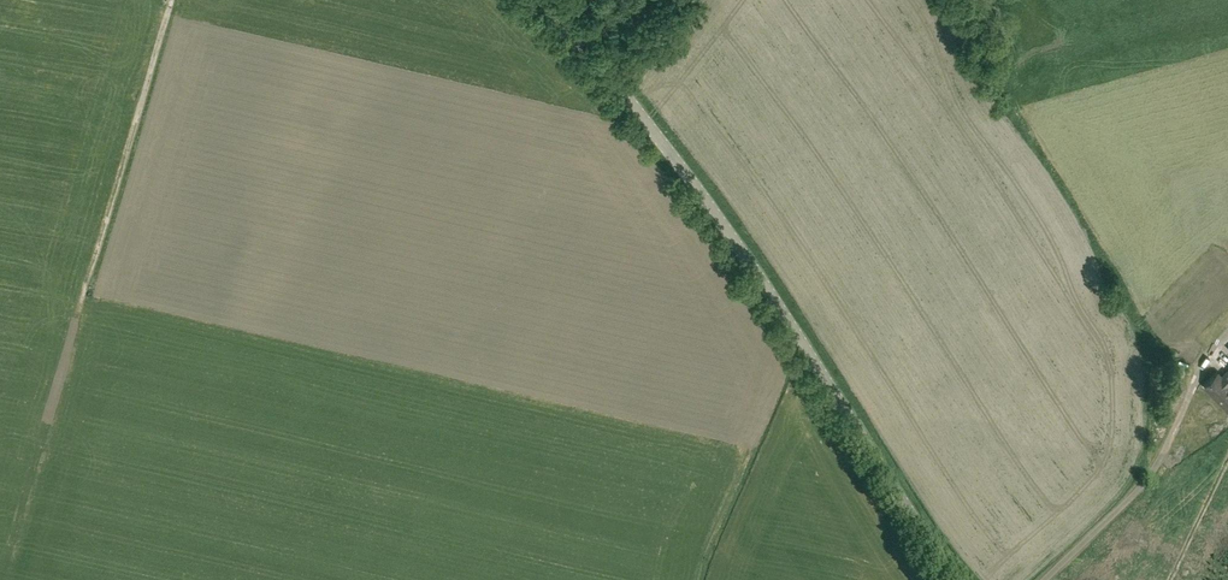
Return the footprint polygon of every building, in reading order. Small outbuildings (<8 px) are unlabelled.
[(1222,378),(1218,374),(1205,388),(1227,409),(1227,371),(1222,378)]
